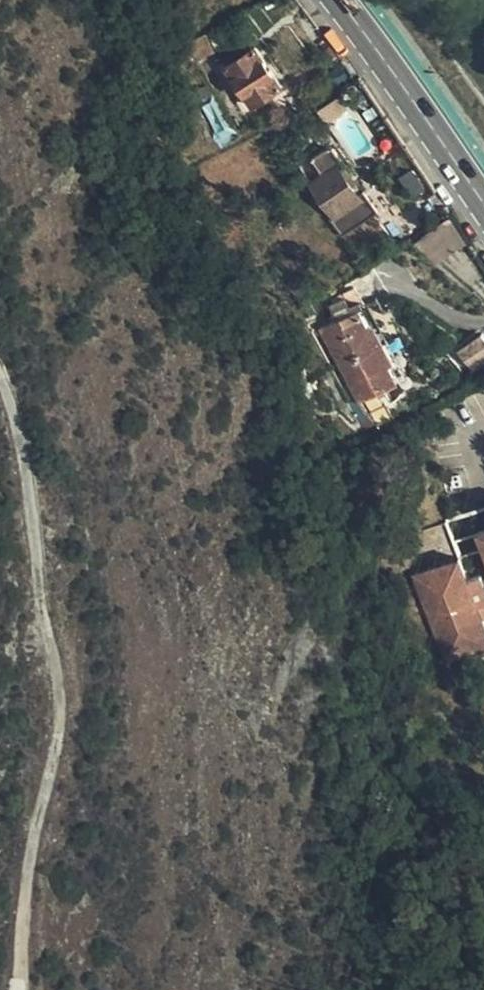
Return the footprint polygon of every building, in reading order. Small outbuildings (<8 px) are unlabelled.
[(203,38),(190,45),(197,59),(211,52),(203,38)] [(256,47),(227,67),(253,104),(282,85),(256,47)] [(348,165),(335,146),(329,146),(316,155),(328,173),(316,181),(313,184),(334,215),(330,218),(342,236),(379,211),(365,190),(360,194),(342,169),(348,165)] [(309,187),(313,184),(316,181),(309,171),(301,176),(309,187)] [(463,243),(448,222),(416,246),(434,264),(463,243)] [(340,317),(320,327),(360,402),(400,380),(391,363),(395,361),(355,287),(331,300),(340,317)] [(474,364),(483,357),(483,336),(482,334),(461,350),(474,364)] [(452,543),(476,533),(483,530),(483,507),(444,523),(452,543)] [(410,575),(413,583),(459,564),(455,556),(410,575)] [(413,583),(444,657),(483,640),(483,624),(481,616),(470,590),(459,564),(413,583)] [(470,590),(481,616),(483,615),(483,583),(470,590)] [(444,657),(448,667),(483,652),(483,640),(444,657)]
